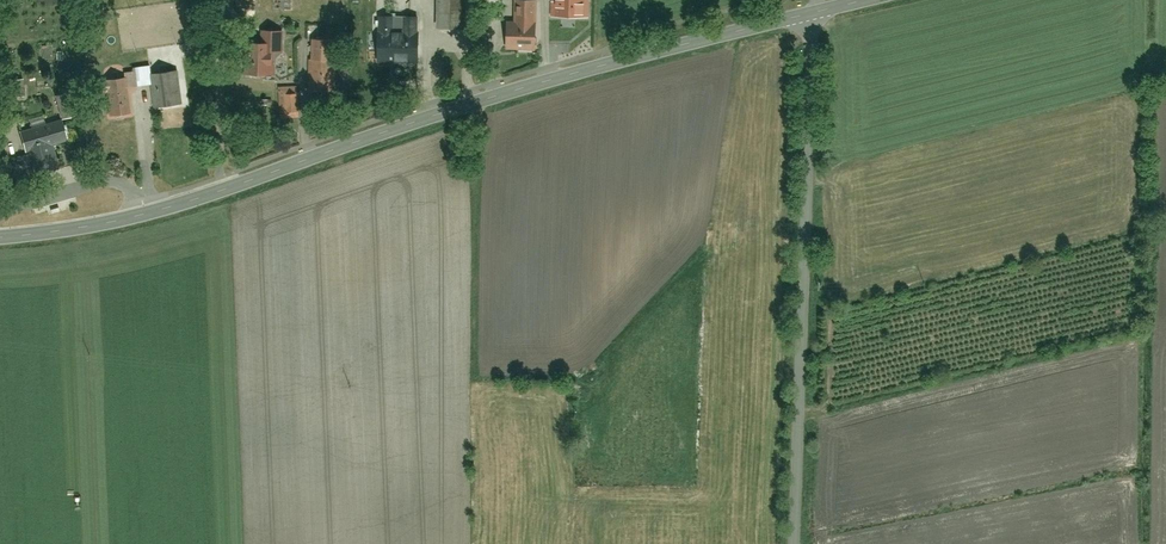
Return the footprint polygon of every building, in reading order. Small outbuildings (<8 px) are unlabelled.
[(442,30),(471,30),(471,0),(441,0),(442,30)] [(557,17),(593,17),(592,0),(556,0),(557,17)] [(513,2),(514,50),(544,50),(544,2),(513,2)] [(383,17),(384,62),(425,62),(425,16),(383,17)] [(278,80),(278,53),(288,53),(288,32),(274,32),(274,44),(250,44),(250,80),(278,80)] [(311,41),(312,93),(336,92),(334,40),(311,41)] [(27,44),(30,78),(44,77),(41,43),(27,44)] [(156,87),(157,109),(179,109),(177,74),(160,75),(159,66),(127,68),(128,80),(108,81),(109,120),(134,119),(133,88),(156,87)] [(57,96),(62,121),(79,117),(75,93),(57,96)] [(285,93),(286,118),(302,118),(302,93),(285,93)] [(20,133),(25,154),(29,153),(35,175),(60,168),(54,144),(68,141),(63,121),(20,133)]
